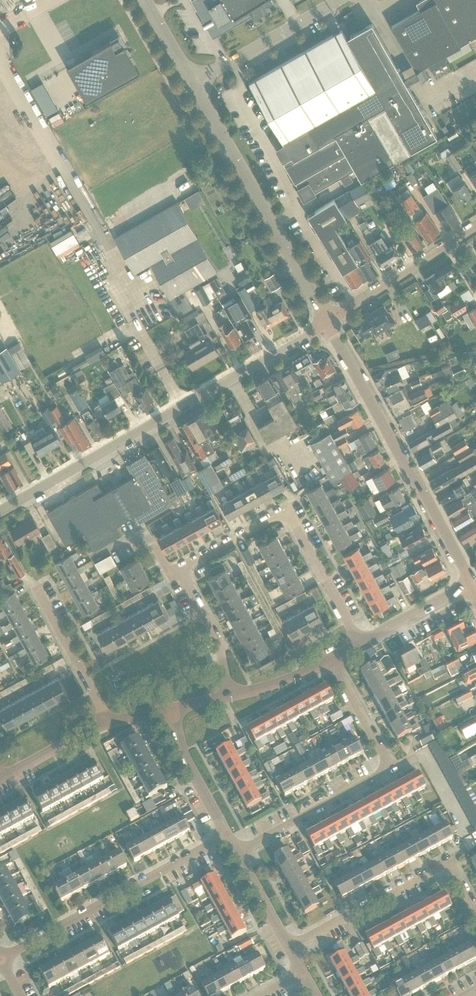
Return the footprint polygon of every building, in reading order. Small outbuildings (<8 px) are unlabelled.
[(204,21),(202,22),(206,29),(208,28),(213,37),(253,15),(254,17),(267,10),(265,8),(273,3),(272,0),(192,0),(204,21)] [(475,37),(475,0),(420,0),(415,2),(420,10),(391,26),(416,71),(424,66),(475,37)] [(372,23),(347,37),(342,29),(249,82),(284,142),(275,147),(300,190),(304,188),(305,189),(309,190),(311,189),(313,194),(341,178),(344,184),(353,179),(349,173),(355,169),(361,180),(437,136),(407,83),(404,78),(372,23)] [(67,66),(87,101),(140,72),(135,64),(135,63),(125,44),(124,45),(119,37),(112,41),(111,41),(92,51),(92,52),(67,66)] [(407,83),(419,76),(421,79),(429,75),(424,66),(416,71),(404,78),(407,83)] [(450,139),(458,134),(456,130),(447,135),(450,139)] [(439,153),(442,158),(451,152),(448,147),(439,153)] [(457,149),(452,152),(454,155),(456,158),(461,155),(457,149)] [(456,158),(454,155),(452,152),(447,155),(456,170),(461,167),(456,158)] [(410,158),(404,162),(407,167),(413,163),(410,158)] [(475,163),(466,169),(475,185),(475,165),(475,163)] [(373,180),(376,187),(394,179),(390,169),(379,174),(380,177),(373,180)] [(407,176),(412,185),(418,181),(412,172),(407,176)] [(463,182),(459,175),(447,182),(452,190),(453,189),(460,201),(472,194),(464,181),(463,182)] [(372,197),(364,182),(349,190),(358,205),(372,197)] [(437,211),(446,227),(459,219),(449,202),(449,203),(438,186),(424,195),(434,212),(437,211)] [(199,190),(184,198),(191,210),(205,201),(199,190)] [(349,191),(335,199),(335,198),(308,215),(323,240),(339,230),(336,226),(361,211),(349,191)] [(427,239),(439,231),(427,212),(425,213),(412,194),(401,200),(427,239)] [(390,210),(390,211),(389,210),(392,209),(387,200),(385,201),(385,200),(377,205),(383,215),(389,225),(396,221),(390,210)] [(192,308),(193,307),(183,291),(217,271),(177,202),(115,238),(135,272),(150,263),(180,315),(192,308)] [(377,238),(371,229),(366,221),(361,225),(371,242),(369,243),(375,254),(384,268),(392,262),(377,238)] [(410,221),(404,225),(404,224),(394,230),(400,238),(403,236),(412,249),(423,242),(410,221)] [(392,243),(388,246),(375,226),(371,229),(377,238),(392,262),(401,256),(392,243)] [(349,247),(339,230),(323,240),(353,287),(368,278),(359,262),(359,263),(349,247)] [(242,241),(244,245),(253,239),(251,236),(242,241)] [(356,242),(349,247),(359,263),(359,262),(368,278),(378,272),(369,258),(371,257),(360,239),(355,241),(356,242)] [(451,263),(439,270),(436,272),(425,279),(431,287),(428,288),(432,294),(435,299),(439,296),(436,291),(448,284),(444,278),(446,278),(444,276),(455,269),(451,263)] [(235,277),(240,286),(252,280),(246,270),(235,277)] [(272,291),(281,286),(274,273),(265,278),(272,291)] [(222,285),(218,278),(210,282),(213,289),(214,289),(222,285)] [(198,288),(196,290),(204,304),(200,306),(202,310),(220,300),(214,289),(213,289),(210,282),(198,288)] [(475,293),(475,289),(473,284),(465,288),(470,296),(475,293)] [(412,291),(419,301),(427,295),(420,285),(412,291)] [(257,308),(245,287),(238,291),(251,312),(257,308)] [(265,301),(267,305),(267,304),(267,305),(267,306),(268,309),(272,315),(276,322),(285,317),(284,316),(288,313),(282,301),(275,305),(269,295),(263,298),(264,300),(265,301)] [(254,333),(247,321),(253,317),(241,297),(235,300),(233,297),(222,304),(224,307),(235,327),(237,326),(244,339),(246,338),(247,339),(249,338),(249,336),(254,333)] [(441,299),(437,302),(433,305),(438,314),(447,308),(441,299)] [(469,308),(466,302),(464,299),(450,307),(455,316),(469,308)] [(258,305),(261,309),(256,311),(266,328),(276,322),(268,309),(267,306),(267,305),(267,304),(267,305),(265,301),(258,305)] [(364,321),(363,320),(352,327),(361,341),(372,333),(374,331),(376,335),(396,322),(389,311),(389,312),(384,305),(365,317),(366,319),(364,321)] [(463,314),(471,328),(475,325),(475,307),(463,314)] [(442,312),(445,317),(451,314),(448,309),(442,312)] [(421,328),(431,322),(426,313),(415,320),(421,328)] [(189,344),(191,349),(184,353),(193,368),(219,353),(210,338),(207,340),(204,335),(205,335),(198,322),(186,330),(193,342),(189,344)] [(239,342),(241,341),(233,327),(228,330),(224,323),(219,326),(231,347),(235,345),(236,345),(239,344),(239,342)] [(11,354),(20,369),(31,363),(22,348),(11,354)] [(308,353),(300,358),(308,371),(313,368),(314,371),(318,369),(317,366),(316,367),(308,353)] [(318,369),(326,381),(334,376),(332,372),(336,370),(328,356),(323,360),(321,357),(314,362),(317,366),(318,369)] [(308,371),(300,358),(292,362),(309,390),(313,388),(311,385),(311,384),(304,373),(308,371)] [(294,400),(302,396),(299,392),(307,388),(293,363),(284,369),(283,367),(272,374),(280,389),(282,390),(286,387),(294,400)] [(397,367),(397,366),(386,369),(372,376),(379,388),(382,387),(385,392),(407,382),(405,377),(410,375),(405,364),(397,367)] [(451,369),(454,375),(465,370),(463,364),(451,369)] [(451,369),(450,366),(444,369),(448,378),(454,375),(451,369)] [(119,367),(109,373),(118,387),(119,386),(124,395),(132,390),(144,411),(152,406),(150,402),(153,400),(146,388),(143,390),(135,377),(127,381),(119,367)] [(82,368),(74,372),(80,382),(87,378),(82,368)] [(110,398),(111,400),(102,405),(101,403),(94,407),(99,415),(105,412),(108,416),(121,408),(114,397),(121,393),(114,381),(113,381),(108,372),(102,375),(107,385),(104,387),(110,398)] [(274,399),(281,395),(270,375),(256,383),(264,398),(271,394),(274,399)] [(336,393),(350,386),(345,377),(324,389),(326,393),(334,389),(336,393)] [(470,388),(475,385),(475,383),(472,377),(465,381),(470,388)] [(323,383),(320,378),(313,381),(316,386),(323,383)] [(421,383),(419,378),(410,382),(412,387),(421,383)] [(395,387),(396,389),(384,396),(388,405),(406,395),(409,394),(404,384),(395,387)] [(57,385),(51,389),(57,399),(63,395),(57,385)] [(350,386),(336,393),(328,397),(331,402),(335,399),(338,397),(340,401),(354,393),(350,386)] [(78,410),(88,404),(79,388),(69,393),(78,410)] [(405,406),(413,402),(415,404),(429,397),(425,388),(410,394),(409,394),(406,395),(388,405),(393,413),(405,406)] [(311,393),(314,399),(322,395),(319,389),(311,393)] [(354,393),(340,401),(332,405),(335,411),(339,410),(340,411),(358,401),(354,393)] [(281,395),(274,399),(267,403),(275,417),(258,427),(267,441),(298,424),(281,395)] [(232,397),(224,401),(227,407),(223,409),(232,424),(239,420),(238,418),(243,415),(232,397)] [(456,402),(451,404),(449,400),(429,411),(432,416),(438,426),(462,412),(456,402)] [(320,412),(325,409),(322,403),(317,405),(320,412)] [(420,403),(402,413),(397,416),(401,423),(399,424),(404,432),(422,421),(420,416),(426,413),(420,403)] [(3,431),(12,426),(0,406),(0,426),(3,431)] [(55,406),(50,409),(49,410),(58,425),(65,421),(55,406)] [(47,409),(46,410),(40,413),(45,422),(47,426),(54,422),(47,409)] [(95,440),(103,435),(88,409),(81,413),(86,423),(85,423),(95,440)] [(354,426),(364,421),(357,409),(348,414),(337,420),(340,426),(351,420),(354,426)] [(197,417),(207,435),(209,438),(211,437),(215,444),(222,440),(206,411),(197,417)] [(323,418),(326,423),(336,418),(333,413),(323,418)] [(207,435),(197,417),(188,421),(199,440),(207,435)] [(438,426),(437,427),(410,442),(414,451),(430,442),(428,437),(433,435),(435,439),(453,429),(453,427),(458,424),(455,417),(438,426)] [(73,419),(67,422),(59,427),(68,442),(73,439),(80,449),(88,444),(73,419)] [(200,459),(206,455),(204,450),(201,445),(198,441),(188,422),(179,426),(195,453),(196,452),(200,459)] [(328,427),(325,422),(315,427),(318,432),(328,427)] [(336,440),(350,433),(347,426),(333,433),(336,440)] [(242,452),(257,443),(248,427),(233,436),(242,452)] [(39,437),(32,442),(39,455),(61,443),(53,429),(47,433),(44,428),(36,432),(39,437)] [(368,451),(367,448),(376,443),(369,431),(360,436),(360,437),(354,440),(357,446),(356,447),(360,455),(368,451)] [(331,433),(331,432),(311,443),(312,443),(331,479),(331,480),(351,469),(351,468),(351,469),(331,433)] [(349,442),(345,436),(337,441),(340,447),(349,442)] [(198,470),(192,459),(187,451),(183,453),(174,438),(165,443),(179,467),(178,467),(184,477),(188,475),(198,470)] [(443,447),(448,444),(444,438),(416,454),(423,467),(437,460),(433,452),(443,446),(443,447)] [(456,453),(469,446),(465,439),(452,447),(456,453)] [(209,441),(202,445),(211,462),(213,461),(217,468),(232,460),(228,452),(219,457),(215,450),(214,450),(209,441)] [(172,468),(160,446),(148,453),(151,458),(148,460),(152,467),(158,476),(172,468)] [(475,456),(448,472),(447,471),(431,480),(436,490),(453,480),(475,467),(475,447),(473,449),(472,447),(457,455),(460,461),(474,453),(475,456)] [(369,469),(385,460),(379,449),(369,454),(370,454),(364,458),(369,469)] [(0,455),(0,469),(1,469),(3,473),(1,474),(9,488),(21,481),(13,467),(9,470),(7,465),(11,463),(5,452),(0,455)] [(127,465),(149,506),(139,512),(143,520),(140,522),(173,503),(171,500),(163,486),(162,485),(163,485),(159,479),(158,476),(152,467),(145,455),(144,455),(144,456),(129,465),(129,464),(127,465)] [(359,467),(355,459),(349,462),(353,469),(359,467)] [(198,470),(210,492),(211,492),(223,485),(211,463),(198,470)] [(274,474),(267,478),(266,478),(274,493),(285,487),(278,473),(279,472),(274,464),(270,466),(274,474)] [(373,476),(366,480),(372,491),(379,487),(395,479),(389,467),(379,473),(373,476)] [(359,484),(351,469),(339,476),(342,480),(344,484),(344,485),(347,491),(359,484)] [(263,480),(256,484),(255,484),(263,499),(274,493),(266,478),(267,478),(263,470),(259,472),(263,480)] [(119,471),(108,477),(118,495),(119,495),(129,489),(119,471)] [(194,486),(188,475),(184,477),(182,478),(189,489),(194,486)] [(221,480),(223,485),(232,480),(229,475),(221,480)] [(188,490),(182,479),(181,476),(163,486),(171,500),(188,490)] [(252,486),(245,490),(244,490),(252,505),(263,499),(255,484),(256,484),(252,476),(248,478),(252,486)] [(98,483),(108,501),(118,495),(108,477),(98,483)] [(453,484),(438,493),(443,502),(455,496),(456,498),(470,490),(463,478),(453,484)] [(309,484),(312,488),(321,483),(319,479),(309,484)] [(241,492),(234,496),(233,497),(241,511),(252,505),(244,490),(245,490),(241,482),(237,485),(241,492)] [(87,489),(97,507),(108,501),(98,483),(87,489)] [(328,494),(328,496),(336,491),(334,487),(326,491),(321,483),(312,488),(307,491),(313,502),(328,494)] [(390,492),(384,495),(379,497),(385,509),(405,498),(399,486),(390,491),(390,492)] [(233,497),(234,496),(230,488),(229,489),(226,491),(230,498),(222,503),(229,517),(241,511),(233,497)] [(464,495),(465,496),(462,498),(446,508),(451,517),(475,502),(475,488),(464,495)] [(77,495),(87,513),(97,507),(87,489),(77,495)] [(332,502),(328,496),(328,494),(313,502),(319,513),(334,505),(334,507),(342,502),(340,498),(332,502)] [(67,501),(77,519),(87,513),(77,495),(66,501),(67,501)] [(211,508),(204,512),(203,513),(211,527),(223,521),(215,507),(216,507),(211,498),(207,501),(211,508)] [(376,512),(369,498),(356,505),(364,519),(376,512)] [(56,507),(66,525),(77,519),(67,501),(56,507)] [(475,504),(452,518),(457,528),(474,518),(472,514),(475,512),(475,503),(475,504)] [(200,514),(193,518),(192,519),(200,533),(211,527),(203,513),(204,512),(200,504),(196,507),(200,514)] [(338,513),(334,507),(334,505),(319,513),(325,524),(340,516),(340,518),(348,514),(346,509),(338,513)] [(413,505),(393,515),(401,531),(414,524),(412,520),(419,516),(418,515),(413,505)] [(45,514),(56,531),(66,525),(56,507),(45,514)] [(189,521),(182,524),(181,525),(189,539),(200,533),(192,519),(193,518),(189,510),(185,513),(189,521)] [(388,511),(374,518),(378,525),(391,518),(391,517),(388,511)] [(178,527),(171,530),(170,531),(178,545),(189,539),(181,525),(182,524),(178,516),(174,519),(178,527)] [(325,524),(331,535),(346,528),(346,529),(354,525),(352,520),(344,524),(340,518),(340,516),(325,524)] [(19,543),(41,531),(33,518),(12,531),(19,543)] [(170,531),(171,530),(167,522),(163,525),(167,533),(159,537),(167,551),(178,545),(170,531)] [(460,532),(465,541),(475,535),(475,522),(460,532)] [(414,543),(427,536),(423,527),(416,531),(415,530),(409,533),(409,534),(401,538),(405,546),(414,542),(414,543)] [(346,529),(346,528),(331,535),(338,547),(351,539),(352,540),(360,536),(358,531),(350,535),(346,529)] [(49,550),(57,546),(50,533),(42,537),(49,550)] [(20,576),(25,573),(3,535),(0,537),(0,555),(1,556),(6,553),(20,576)] [(265,555),(282,545),(277,535),(259,544),(265,555)] [(282,545),(265,555),(270,565),(288,555),(282,545)] [(248,547),(241,551),(247,561),(248,564),(248,563),(249,564),(253,561),(256,560),(248,547)] [(365,558),(365,559),(373,555),(371,551),(363,555),(358,547),(344,555),(350,566),(365,558)] [(425,564),(438,557),(438,556),(438,555),(436,552),(435,551),(432,547),(413,557),(415,562),(422,558),(425,564)] [(78,568),(73,559),(79,556),(77,552),(56,563),(63,576),(78,568)] [(389,565),(401,559),(398,553),(386,559),(389,565)] [(111,555),(106,558),(111,567),(116,564),(111,555)] [(288,555),(270,565),(276,575),(293,565),(288,555)] [(111,567),(106,558),(101,561),(106,570),(111,567)] [(127,578),(144,569),(139,558),(121,568),(127,578)] [(365,558),(350,566),(357,577),(371,570),(379,566),(377,562),(369,566),(365,559),(365,558)] [(238,562),(244,572),(248,570),(242,559),(238,562)] [(214,575),(208,578),(214,588),(232,579),(228,572),(231,570),(225,560),(210,568),(214,575)] [(431,578),(446,570),(440,560),(419,571),(418,570),(412,573),(416,581),(423,578),(422,576),(428,572),(431,578)] [(106,570),(101,561),(95,563),(101,573),(106,570)] [(253,561),(249,564),(254,574),(258,571),(253,561)] [(406,572),(401,561),(390,566),(397,580),(405,576),(404,573),(406,572)] [(84,564),(78,568),(63,576),(70,589),(85,581),(80,572),(86,569),(84,564)] [(299,575),(293,565),(276,575),(281,585),(299,575)] [(144,569),(127,578),(133,589),(150,579),(144,569)] [(244,572),(249,582),(253,580),(248,570),(244,572)] [(375,577),(371,570),(357,577),(363,588),(377,581),(385,577),(383,573),(375,577)] [(258,571),(254,574),(259,584),(264,581),(258,571)] [(109,574),(104,577),(110,587),(115,585),(109,574)] [(299,575),(281,585),(287,595),(304,586),(299,575)] [(405,593),(414,588),(408,576),(399,581),(405,593)] [(91,577),(85,581),(70,589),(77,602),(92,593),(87,585),(93,581),(91,577)] [(4,593),(13,587),(10,583),(6,585),(2,578),(0,580),(0,586),(4,593)] [(237,589),(232,579),(214,588),(220,598),(237,589)] [(259,590),(253,580),(249,582),(254,592),(259,590)] [(264,581),(259,584),(265,594),(269,591),(264,581)] [(384,592),(391,588),(389,584),(381,588),(377,581),(363,588),(369,599),(383,592),(384,592)] [(115,585),(110,587),(115,597),(120,595),(118,592),(115,586),(115,585)] [(151,585),(141,591),(143,595),(153,590),(151,585)] [(237,589),(220,598),(225,608),(242,599),(237,589)] [(92,593),(77,602),(84,614),(99,606),(94,597),(100,594),(98,590),(92,593)] [(260,602),(264,600),(259,590),(254,592),(260,602)] [(296,595),(299,600),(309,594),(306,590),(296,595)] [(141,591),(131,596),(133,601),(143,595),(141,591)] [(269,591),(265,594),(272,606),(276,603),(269,591)] [(22,605),(15,592),(0,600),(0,601),(5,609),(0,612),(0,616),(1,617),(7,613),(22,605)] [(387,599),(384,592),(383,592),(369,599),(375,610),(388,603),(389,604),(397,599),(395,595),(387,599)] [(296,595),(286,601),(289,605),(299,600),(296,595)] [(131,596),(120,602),(123,607),(133,601),(131,596)] [(148,605),(158,622),(168,616),(159,599),(148,605)] [(242,599),(225,608),(231,618),(248,609),(242,599)] [(265,612),(270,610),(264,600),(260,602),(265,612)] [(289,605),(286,601),(276,607),(278,611),(281,609),(289,605)] [(120,602),(110,607),(113,612),(123,607),(120,602)] [(314,603),(304,609),(313,626),(324,620),(314,603)] [(7,613),(12,622),(5,625),(8,629),(14,626),(29,617),(22,605),(7,613)] [(148,605),(138,610),(148,628),(158,622),(148,605)] [(110,607),(101,613),(103,617),(113,612),(110,607)] [(253,619),(248,609),(231,618),(236,628),(253,619)] [(304,609),(294,614),(303,632),(313,626),(304,609)] [(138,610),(128,616),(137,633),(148,628),(138,610)] [(271,622),(275,620),(270,610),(265,612),(271,622)] [(94,624),(93,623),(103,617),(101,613),(82,623),(85,629),(94,624)] [(303,632),(294,614),(283,620),(293,637),(303,632)] [(128,616),(118,621),(128,639),(137,633),(128,616)] [(36,630),(29,617),(14,626),(19,635),(12,638),(14,642),(21,639),(21,638),(36,630)] [(253,619),(236,628),(242,638),(259,629),(253,619)] [(276,632),(280,629),(275,620),(271,622),(276,632)] [(128,639),(118,621),(108,627),(118,644),(128,639)] [(458,655),(475,646),(475,632),(466,637),(464,633),(466,632),(462,624),(447,631),(458,655)] [(118,644),(108,627),(98,633),(107,650),(118,644)] [(264,639),(259,629),(242,638),(247,648),(264,639)] [(280,629),(276,632),(275,632),(270,635),(271,635),(271,636),(273,639),(273,640),(277,638),(280,643),(286,640),(281,630),(281,629),(280,629)] [(21,638),(21,639),(26,647),(19,651),(21,655),(28,651),(43,643),(36,630),(21,638)] [(270,649),(264,639),(247,648),(253,659),(270,649)] [(28,651),(33,660),(26,663),(28,667),(50,656),(43,643),(28,651)] [(375,660),(383,656),(377,643),(369,647),(375,660)] [(411,646),(397,653),(407,671),(420,664),(423,669),(418,672),(421,677),(424,676),(430,672),(431,672),(425,660),(421,662),(411,646)] [(470,664),(466,666),(469,672),(475,668),(475,654),(472,656),(473,658),(471,659),(470,663),(470,664)] [(381,662),(385,670),(380,673),(376,665),(361,673),(368,684),(382,676),(383,678),(395,671),(388,658),(381,662)] [(458,659),(445,666),(451,678),(464,671),(458,659)] [(0,666),(0,667),(2,670),(11,666),(8,661),(4,663),(0,666)] [(51,663),(41,668),(44,672),(46,671),(53,667),(51,663)] [(41,668),(31,674),(33,678),(36,677),(43,673),(44,672),(41,668)] [(465,675),(462,677),(467,687),(474,683),(475,687),(475,669),(465,675)] [(31,674),(21,679),(23,684),(26,682),(33,678),(31,674)] [(386,684),(383,678),(382,676),(368,684),(374,695),(388,687),(389,689),(396,684),(394,680),(386,684)] [(59,677),(49,682),(58,699),(68,694),(59,677)] [(21,679),(11,685),(13,689),(16,688),(23,684),(21,679)] [(49,682),(39,688),(48,705),(58,699),(49,682)] [(11,685),(1,690),(3,695),(6,693),(12,690),(13,689),(11,685)] [(330,712),(326,705),(334,700),(326,686),(315,692),(322,707),(321,707),(326,715),(330,712)] [(392,695),(389,689),(388,687),(374,695),(380,706),(394,698),(395,700),(402,696),(400,691),(392,695)] [(48,705),(39,688),(29,693),(38,710),(48,705)] [(315,692),(303,698),(311,713),(310,713),(315,721),(319,718),(315,711),(321,707),(322,707),(315,692)] [(458,705),(473,697),(470,692),(455,699),(458,705)] [(38,710),(29,693),(18,699),(28,716),(38,710)] [(303,698),(292,704),(300,719),(299,719),(304,727),(308,725),(304,717),(310,713),(311,713),(303,698)] [(394,698),(380,706),(386,717),(400,710),(401,711),(408,707),(406,702),(398,706),(395,700),(394,698)] [(18,699),(8,704),(18,722),(28,716),(18,699)] [(430,701),(423,705),(427,712),(434,708),(430,701)] [(8,704),(0,709),(0,714),(7,727),(18,722),(8,704)] [(300,719),(292,704),(281,711),(289,725),(288,725),(293,733),(297,731),(293,723),(299,719),(300,719)] [(331,714),(329,715),(333,723),(343,717),(342,714),(339,709),(331,714)] [(400,710),(386,717),(392,729),(406,721),(407,722),(414,718),(412,713),(404,717),(401,711),(400,710)] [(289,725),(281,711),(270,717),(278,731),(277,731),(282,739),(286,737),(282,729),(288,725),(289,725)] [(278,731),(270,717),(259,723),(267,737),(266,738),(271,745),(275,743),(271,735),(277,731),(278,731)] [(446,728),(440,718),(433,722),(438,732),(446,728)] [(410,729),(407,722),(406,721),(392,729),(398,740),(412,732),(412,733),(420,729),(418,724),(410,729)] [(460,729),(465,740),(475,734),(475,735),(475,721),(470,724),(460,729)] [(267,737),(259,723),(248,729),(256,742),(255,743),(260,751),(264,749),(260,741),(266,738),(267,737)] [(352,741),(345,745),(344,746),(352,760),(363,754),(356,740),(352,731),(347,734),(352,741)] [(418,740),(422,747),(437,739),(433,731),(418,740)] [(117,741),(124,739),(122,734),(109,738),(112,747),(119,745),(117,741)] [(127,757),(145,747),(139,737),(122,747),(127,757)] [(341,747),(334,751),(333,752),(341,766),(352,760),(344,746),(345,745),(341,737),(336,740),(341,747)] [(246,752),(251,749),(246,739),(240,742),(246,752)] [(432,750),(441,745),(438,740),(429,745),(432,750)] [(108,743),(103,746),(108,755),(113,765),(118,762),(116,759),(120,757),(114,746),(110,748),(110,747),(108,743)] [(330,753),(323,757),(322,758),(330,772),(341,766),(333,752),(334,751),(330,743),(325,746),(330,753)] [(238,757),(238,758),(246,754),(243,749),(236,753),(231,745),(217,753),(223,765),(238,757)] [(444,750),(441,745),(432,750),(434,755),(444,750)] [(277,756),(283,753),(279,746),(273,750),(277,756)] [(475,766),(475,746),(466,752),(473,764),(471,765),(472,768),(475,766)] [(145,747),(127,757),(133,767),(151,757),(145,747)] [(319,759),(312,763),(311,764),(319,778),(330,772),(322,758),(323,757),(319,749),(314,752),(319,759)] [(447,755),(444,750),(434,755),(437,760),(447,755)] [(307,766),(301,769),(300,770),(308,784),(319,778),(311,764),(312,763),(308,755),(303,758),(307,766)] [(450,760),(447,755),(437,760),(440,765),(450,760)] [(151,757),(133,767),(139,777),(156,767),(151,757)] [(242,764),(238,758),(238,757),(223,765),(229,776),(244,768),(244,769),(252,765),(250,760),(242,764)] [(452,765),(450,760),(440,765),(443,771),(452,765)] [(296,772),(290,775),(289,776),(296,790),(308,784),(300,770),(301,769),(297,761),(292,764),(296,772)] [(84,768),(94,785),(104,780),(94,762),(84,768)] [(113,765),(119,775),(123,772),(118,762),(113,765)] [(277,772),(271,762),(264,766),(269,776),(277,772)] [(455,771),(452,765),(443,771),(446,776),(455,771)] [(162,777),(156,767),(139,777),(144,787),(162,777)] [(289,776),(290,775),(286,767),(284,768),(281,770),(285,778),(277,782),(285,796),(296,790),(289,776)] [(84,768),(74,773),(84,791),(94,785),(84,768)] [(248,776),(244,769),(244,768),(229,776),(235,787),(250,779),(250,780),(258,776),(256,771),(248,776)] [(458,776),(455,771),(446,776),(449,781),(458,776)] [(119,775),(125,785),(129,782),(123,772),(119,775)] [(74,773),(64,779),(73,796),(84,791),(74,773)] [(415,794),(414,795),(418,803),(422,800),(418,792),(426,788),(418,774),(407,780),(415,794)] [(461,781),(458,776),(449,781),(451,786),(461,781)] [(167,787),(162,777),(144,787),(150,797),(167,787)] [(64,779),(54,784),(63,802),(73,796),(64,779)] [(254,787),(250,780),(250,779),(235,787),(241,798),(256,790),(256,791),(264,787),(262,782),(254,787)] [(407,780),(396,786),(404,800),(403,801),(407,809),(411,806),(407,799),(414,795),(415,794),(407,780)] [(464,786),(461,781),(451,786),(454,791),(464,786)] [(125,785),(130,795),(135,792),(129,782),(125,785)] [(63,802),(54,784),(44,790),(53,807),(63,802)] [(101,799),(118,790),(115,785),(109,789),(99,795),(101,799)] [(404,800),(396,786),(385,792),(392,806),(392,807),(396,815),(397,814),(402,823),(405,821),(396,805),(403,801),(404,800)] [(467,791),(464,786),(454,791),(457,796),(467,791)] [(53,807),(44,790),(34,795),(43,813),(53,807)] [(260,798),(256,791),(256,790),(241,798),(248,809),(261,802),(262,802),(270,798),(268,793),(260,798)] [(469,796),(467,791),(457,796),(460,801),(469,796)] [(130,795),(136,805),(140,802),(135,792),(130,795)] [(385,792),(374,798),(381,813),(385,821),(389,818),(385,811),(392,807),(392,806),(385,792)] [(156,794),(147,799),(152,808),(161,803),(156,794)] [(101,799),(99,795),(89,800),(91,805),(101,799)] [(472,801),(469,796),(460,801),(463,807),(472,801)] [(381,813),(374,798),(362,804),(370,819),(369,819),(374,827),(378,824),(374,817),(381,813)] [(25,800),(15,806),(24,823),(34,818),(25,800)] [(91,805),(89,800),(79,806),(81,810),(91,805)] [(473,804),(472,801),(463,807),(465,812),(475,806),(473,804)] [(163,808),(167,815),(178,808),(175,802),(163,808)] [(370,819),(362,804),(351,810),(359,825),(358,825),(363,833),(367,830),(363,823),(369,819),(370,819)] [(24,823),(15,806),(5,811),(14,829),(24,823)] [(81,810),(79,806),(69,811),(71,816),(81,810)] [(475,806),(465,812),(468,817),(475,813),(475,808),(475,806)] [(179,819),(172,823),(171,823),(179,838),(190,831),(183,818),(184,817),(179,809),(175,811),(179,819)] [(131,822),(139,818),(140,818),(135,810),(127,814),(131,822)] [(348,831),(347,831),(351,839),(353,838),(355,843),(359,841),(357,836),(356,836),(352,829),(358,825),(359,825),(351,810),(340,816),(348,831)] [(0,814),(0,827),(4,834),(14,829),(5,811),(0,814)] [(71,816),(69,811),(59,817),(61,821),(71,816)] [(168,825),(161,829),(160,829),(168,844),(179,838),(171,823),(172,823),(168,815),(164,817),(168,825)] [(341,835),(347,831),(348,831),(340,816),(329,822),(337,837),(336,837),(340,845),(345,843),(341,835)] [(442,816),(438,818),(442,826),(436,829),(434,830),(442,844),(454,838),(446,824),(447,824),(442,816)] [(51,827),(61,821),(59,817),(49,822),(49,823),(46,825),(48,828),(51,827)] [(157,831),(150,835),(149,835),(157,850),(168,844),(160,829),(161,829),(157,821),(153,823),(157,831)] [(337,837),(329,822),(318,828),(326,843),(325,843),(329,851),(334,849),(330,841),(336,837),(337,837)] [(431,832),(425,835),(423,836),(431,850),(442,844),(434,830),(436,829),(431,822),(427,824),(431,832)] [(32,837),(42,832),(39,827),(30,833),(32,837)] [(146,837),(139,841),(138,841),(146,856),(157,850),(149,835),(150,835),(146,827),(142,829),(146,837)] [(326,843),(318,828),(307,834),(315,848),(314,849),(318,857),(323,855),(319,847),(325,843),(326,843)] [(420,838),(414,841),(412,842),(420,857),(431,850),(423,836),(425,835),(420,828),(416,830),(420,838)] [(22,843),(32,837),(30,833),(20,838),(22,843)] [(138,841),(139,841),(135,833),(131,835),(135,843),(127,848),(134,862),(146,856),(138,841)] [(409,844),(403,847),(401,848),(409,863),(420,857),(412,842),(414,841),(409,834),(405,836),(409,844)] [(12,848),(22,843),(20,838),(10,844),(12,848)] [(398,850),(391,854),(390,854),(398,869),(409,863),(401,848),(403,847),(398,840),(394,842),(398,850)] [(304,842),(297,846),(303,856),(310,853),(304,842)] [(12,848),(10,844),(0,849),(0,850),(2,854),(12,848)] [(387,856),(380,860),(379,860),(387,875),(398,869),(390,854),(391,854),(387,846),(383,848),(384,850),(387,856)] [(108,858),(116,872),(127,866),(119,852),(111,857),(106,849),(102,851),(107,859),(108,858)] [(15,861),(19,859),(14,850),(0,858),(2,861),(10,857),(13,862),(15,861)] [(295,862),(296,863),(304,859),(301,854),(293,858),(289,850),(275,858),(281,869),(295,862)] [(380,860),(387,856),(384,850),(377,853),(380,860)] [(376,862),(369,866),(368,866),(376,881),(387,875),(379,860),(380,860),(377,853),(376,852),(372,854),(376,862)] [(89,868),(85,861),(81,853),(78,854),(82,862),(81,863),(85,871),(87,870),(94,884),(105,878),(97,864),(96,865),(89,868)] [(108,858),(107,859),(100,862),(96,855),(92,857),(96,865),(97,864),(105,878),(116,872),(108,858)] [(365,868),(358,872),(357,872),(365,887),(376,881),(368,866),(369,866),(365,858),(361,860),(365,868)] [(20,872),(25,869),(19,859),(15,861),(20,872)] [(313,859),(307,862),(311,868),(316,865),(315,864),(313,859)] [(295,862),(281,869),(287,880),(301,873),(302,874),(310,870),(307,865),(299,869),(296,863),(295,862)] [(354,874),(347,878),(346,878),(354,893),(365,887),(357,872),(358,872),(354,864),(350,867),(354,874)] [(11,877),(6,867),(0,870),(0,883),(11,877)] [(87,870),(85,871),(78,874),(74,867),(70,869),(74,877),(76,876),(83,890),(94,884),(87,870)] [(26,882),(30,880),(25,869),(20,872),(26,882)] [(346,878),(347,878),(343,870),(342,871),(339,873),(343,880),(335,885),(343,899),(354,893),(346,878)] [(76,876),(74,877),(67,880),(63,873),(59,875),(63,883),(65,882),(72,896),(83,890),(76,876)] [(305,879),(302,874),(301,873),(287,880),(293,892),(307,884),(308,885),(316,881),(313,875),(305,879)] [(208,895),(222,887),(216,876),(202,883),(202,882),(193,887),(196,891),(203,887),(207,894),(208,895)] [(0,883),(0,896),(17,887),(11,877),(0,883)] [(65,882),(63,883),(56,886),(52,879),(48,881),(53,889),(54,888),(61,902),(72,896),(65,882)] [(31,892),(36,890),(30,880),(26,882),(31,892)] [(307,884),(293,892),(299,903),(313,895),(314,896),(322,892),(319,887),(312,892),(308,885),(307,884)] [(0,896),(0,898),(5,907),(22,897),(17,887),(0,896)] [(208,895),(207,894),(199,898),(202,902),(210,898),(213,905),(214,906),(228,898),(222,887),(208,895)] [(37,902),(41,899),(36,890),(31,892),(37,902)] [(444,893),(433,900),(440,914),(440,915),(444,922),(448,920),(444,912),(452,908),(444,893)] [(318,903),(314,896),(313,895),(299,903),(305,914),(319,906),(319,907),(328,903),(325,898),(318,903)] [(22,897),(5,907),(10,917),(28,907),(22,897)] [(176,897),(170,900),(160,905),(169,923),(179,917),(178,915),(184,912),(176,897)] [(214,906),(213,905),(205,909),(208,914),(216,909),(219,916),(220,917),(234,909),(228,898),(214,906)] [(38,914),(46,909),(41,899),(37,902),(33,904),(38,914)] [(440,914),(433,900),(421,906),(429,920),(428,921),(433,928),(437,926),(433,918),(440,915),(440,914)] [(169,923),(160,905),(149,911),(159,928),(169,923)] [(421,906),(410,912),(418,926),(417,927),(422,934),(426,932),(422,924),(428,921),(429,920),(421,906)] [(33,917),(28,907),(10,917),(16,927),(33,917)] [(220,917),(219,916),(212,920),(214,925),(222,920),(225,927),(226,928),(240,920),(234,909),(220,917)] [(159,928),(149,911),(139,916),(149,934),(159,928)] [(418,926),(410,912),(399,918),(407,932),(406,933),(411,941),(415,938),(411,930),(417,927),(418,926)] [(149,934),(139,916),(129,922),(139,939),(149,934)] [(407,932),(399,918),(388,924),(396,938),(395,939),(400,947),(404,944),(400,936),(406,933),(407,932)] [(226,928),(225,927),(218,931),(220,936),(228,931),(232,940),(246,932),(240,920),(226,928)] [(129,922),(119,927),(129,945),(139,939),(129,922)] [(396,938),(388,924),(377,930),(385,944),(384,945),(388,953),(393,950),(389,943),(395,939),(396,938)] [(129,945),(119,927),(109,933),(119,950),(129,945)] [(175,933),(177,937),(187,932),(184,927),(182,929),(175,933)] [(385,944),(377,930),(366,936),(374,950),(373,950),(377,959),(382,956),(378,949),(384,945),(385,944)] [(175,933),(164,938),(167,942),(177,937),(175,933)] [(462,949),(459,951),(467,965),(475,960),(475,951),(472,944),(473,944),(468,936),(464,938),(468,946),(462,949)] [(100,938),(90,943),(100,961),(110,955),(100,938)] [(164,938),(154,944),(157,948),(167,942),(164,938)] [(254,945),(250,938),(237,945),(241,952),(254,945)] [(457,952),(451,955),(448,957),(456,971),(467,965),(459,951),(462,949),(457,942),(453,944),(457,952)] [(90,943),(80,949),(90,966),(100,961),(90,943)] [(154,944),(144,949),(147,953),(157,948),(154,944)] [(216,948),(219,953),(225,950),(222,944),(216,948)] [(362,959),(369,955),(363,944),(355,948),(362,959)] [(242,953),(238,946),(233,949),(233,948),(227,952),(228,954),(229,957),(236,954),(237,956),(239,955),(243,963),(237,966),(235,967),(243,981),(254,975),(246,961),(248,960),(243,952),(242,953)] [(248,960),(246,961),(254,975),(266,969),(258,955),(259,955),(255,947),(250,950),(254,957),(248,960)] [(446,958),(439,961),(438,962),(446,976),(456,971),(448,957),(451,955),(446,948),(442,950),(446,958)] [(80,949),(70,954),(80,972),(90,966),(80,949)] [(144,949),(134,955),(136,959),(147,953),(144,949)] [(352,965),(352,966),(360,962),(358,957),(350,961),(345,953),(331,961),(337,973),(352,965)] [(70,954),(60,960),(70,977),(80,972),(70,954)] [(435,964),(428,967),(427,968),(435,982),(446,976),(438,962),(439,961),(435,954),(431,956),(435,964)] [(121,962),(123,966),(136,959),(134,955),(121,962)] [(232,969),(226,972),(224,973),(232,987),(243,981),(235,967),(237,966),(232,958),(231,959),(228,961),(232,969)] [(70,977),(60,960),(50,965),(60,983),(70,977)] [(424,970),(417,973),(416,974),(424,988),(435,982),(427,968),(428,967),(424,960),(420,962),(424,970)] [(110,963),(103,967),(105,970),(107,974),(120,967),(118,963),(112,966),(110,963)] [(60,983),(50,965),(40,971),(50,988),(60,983)] [(221,975),(215,978),(213,979),(221,993),(232,987),(224,973),(226,972),(221,965),(217,967),(221,975)] [(356,973),(352,966),(352,965),(337,973),(343,984),(358,976),(358,977),(366,973),(364,968),(356,973)] [(413,976),(406,979),(405,980),(413,995),(424,988),(416,974),(417,973),(413,966),(409,968),(413,976)] [(105,970),(95,975),(97,980),(107,974),(105,970)] [(215,978),(210,971),(209,971),(206,973),(210,981),(202,985),(208,995),(216,995),(221,993),(213,979),(215,978)] [(379,981),(387,979),(385,971),(377,973),(379,981)] [(406,979),(402,972),(401,972),(398,974),(402,982),(394,986),(399,995),(410,995),(413,995),(405,980),(406,979)] [(95,975),(85,981),(87,985),(97,980),(95,975)] [(362,984),(358,977),(358,976),(343,984),(349,995),(364,987),(364,988),(372,984),(370,979),(362,984)] [(85,981),(75,986),(77,990),(87,985),(85,981)] [(171,993),(175,991),(170,983),(164,986),(169,993),(167,994),(168,995),(173,995),(171,993)] [(164,993),(159,985),(154,989),(158,995),(159,995),(164,993)] [(75,986),(65,992),(67,995),(77,990),(75,986)] [(184,995),(199,995),(195,989),(186,994),(182,986),(178,988),(182,995),(184,995)] [(349,995),(350,995),(376,995),(378,995),(376,991),(368,995),(364,988),(364,987),(349,995)]
